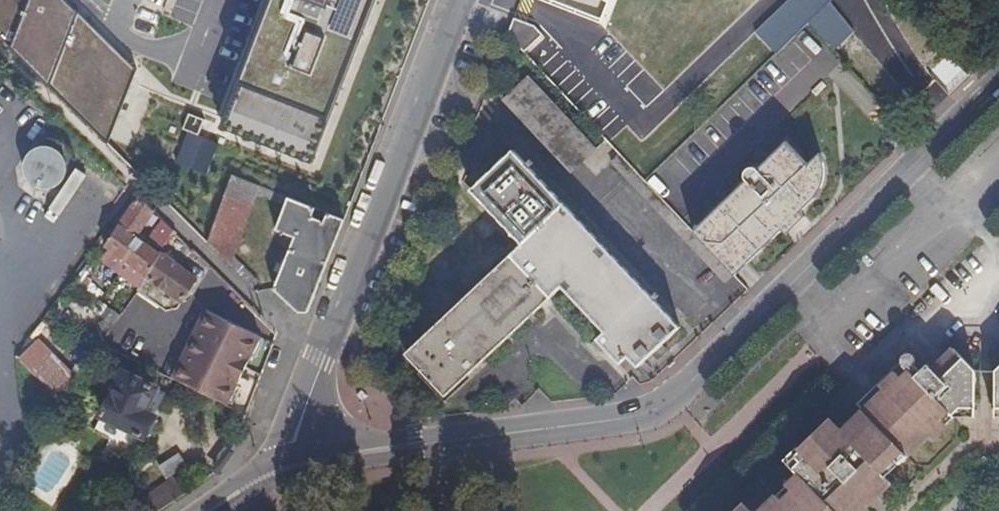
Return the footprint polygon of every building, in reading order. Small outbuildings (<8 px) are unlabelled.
[(108,144),(137,70),(66,0),(0,0),(0,37),(108,144)] [(221,128),(312,163),(376,0),(271,0),(221,128)] [(544,34),(537,27),(516,19),(509,33),(535,60),(544,34)] [(507,96),(575,169),(599,147),(532,74),(507,96)] [(112,139),(130,146),(152,93),(134,85),(112,139)] [(199,136),(205,119),(189,113),(183,130),(188,132),(199,136)] [(199,136),(188,132),(176,162),(207,174),(219,143),(199,136)] [(705,216),(711,222),(698,235),(734,274),(748,260),(780,229),(785,225),(794,216),(800,210),(819,191),(823,184),(825,176),(825,168),(824,159),(821,152),(821,151),(809,162),(786,139),(759,166),(755,164),(752,163),(748,164),(745,167),(743,170),(743,174),(745,178),(718,204),(705,216)] [(619,363),(628,355),(637,365),(681,325),(514,147),(471,186),(524,242),(407,352),(446,394),(562,286),(604,331),(596,338),(619,363)] [(614,160),(620,167),(627,160),(621,153),(614,160)] [(39,164),(36,169),(34,175),(34,180),(36,186),(39,191),(44,194),(49,196),(55,197),(61,196),(66,193),(70,188),(72,183),(73,177),(72,172),(70,166),(66,162),(61,159),(55,158),(49,158),(44,160),(39,164)] [(647,180),(627,160),(620,167),(726,281),(734,274),(698,235),(692,229),(670,205),(647,180)] [(346,219),(329,213),(325,220),(314,216),(317,208),(235,176),(209,243),(229,263),(256,195),(286,206),(277,231),(288,235),(287,238),(293,241),(275,289),(304,313),(311,312),(329,265),(346,219)] [(158,247),(142,234),(150,222),(157,212),(154,210),(140,197),(106,247),(147,278),(164,252),(177,232),(171,226),(158,247)] [(785,225),(780,229),(786,236),(806,217),(800,210),(794,216),(785,225)] [(157,212),(150,222),(153,225),(160,215),(157,212)] [(692,229),(698,235),(711,222),(705,216),(692,229)] [(181,304),(199,277),(164,252),(147,278),(181,304)] [(231,265),(256,289),(262,283),(237,259),(231,265)] [(108,298),(90,288),(70,318),(88,329),(108,298)] [(204,311),(174,379),(229,403),(259,335),(204,311)] [(85,380),(105,351),(99,349),(79,377),(85,380)] [(827,421),(797,450),(791,456),(796,461),(789,468),(795,474),(774,495),(757,510),(863,510),(865,509),(882,492),(889,484),(884,478),(899,463),(892,456),(899,450),(906,456),(927,436),(930,438),(943,425),(940,421),(948,414),(953,420),(956,420),(973,419),(972,372),(950,349),(928,368),(924,364),(910,377),(905,372),(897,378),(891,371),(876,385),(882,390),(861,410),(838,432),(827,421)] [(22,367),(57,402),(74,384),(40,350),(22,367)] [(147,412),(150,406),(157,410),(165,394),(157,391),(157,388),(123,373),(95,433),(136,454),(154,415),(147,412)] [(882,390),(876,385),(874,383),(854,402),(861,410),(882,390)] [(154,415),(157,410),(150,406),(147,412),(154,415)] [(940,421),(943,425),(949,420),(953,420),(948,414),(940,421)] [(795,448),(781,460),(789,468),(796,461),(791,456),(797,450),(795,448)] [(892,456),(899,463),(906,456),(899,450),(892,456)] [(141,506),(145,510),(161,510),(184,495),(172,478),(143,497),(146,502),(141,506)]
